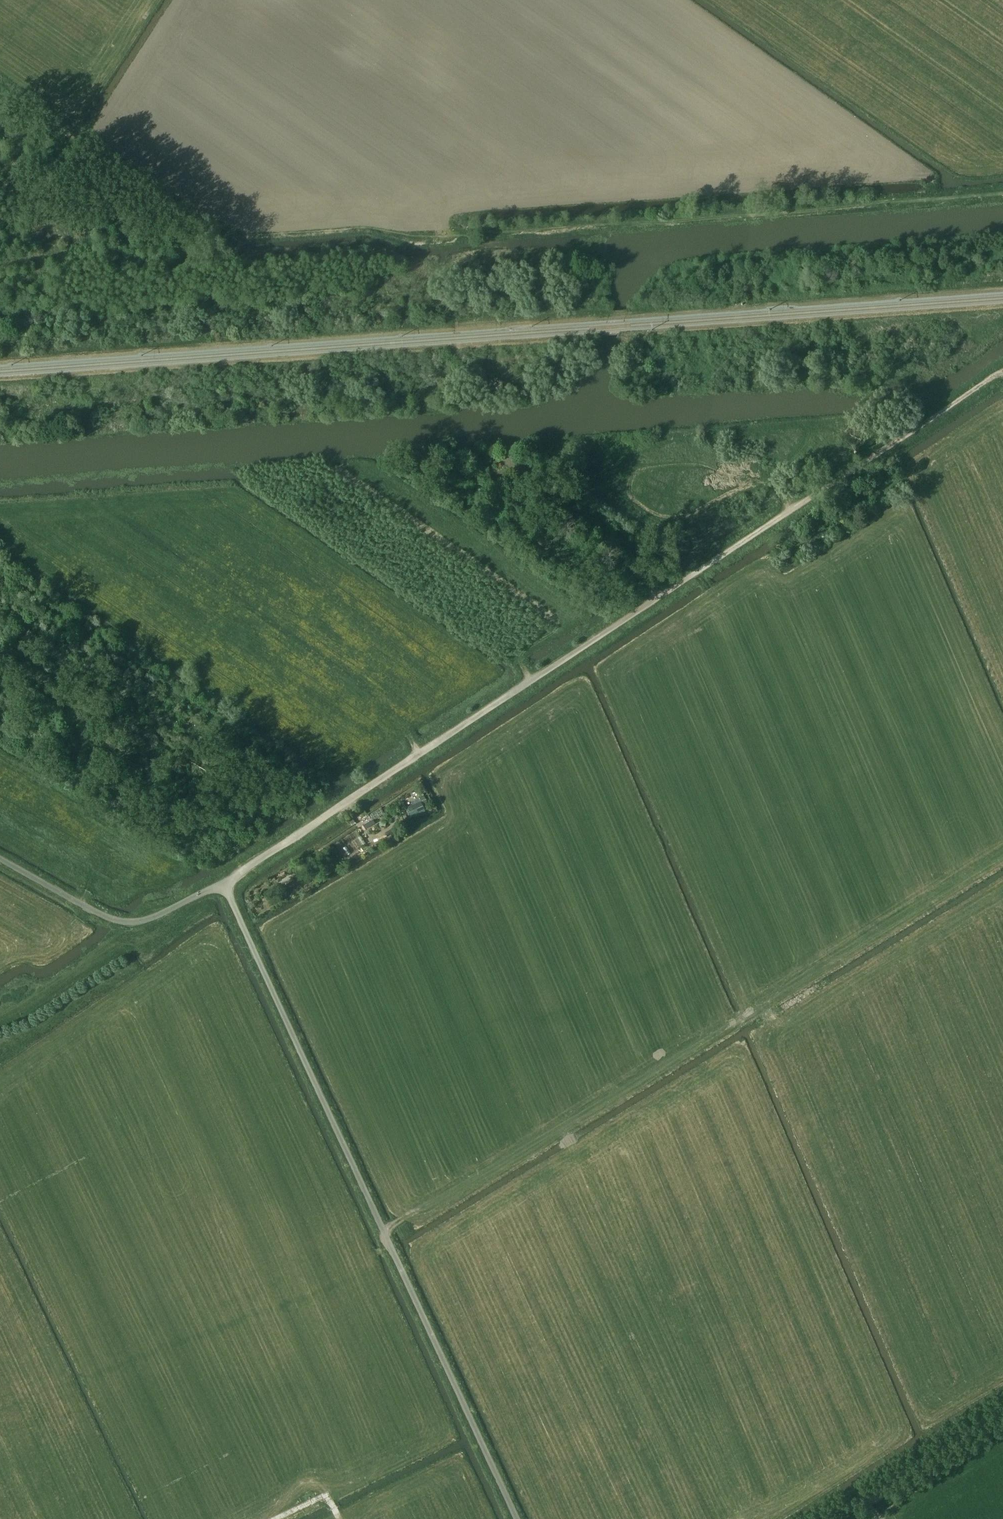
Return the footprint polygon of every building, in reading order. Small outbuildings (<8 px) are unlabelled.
[(410,818),(425,811),(423,807),(428,805),(425,800),(421,802),(421,803),(406,810),(410,818)] [(333,855),(328,847),(320,852),(326,860),(333,855)]
